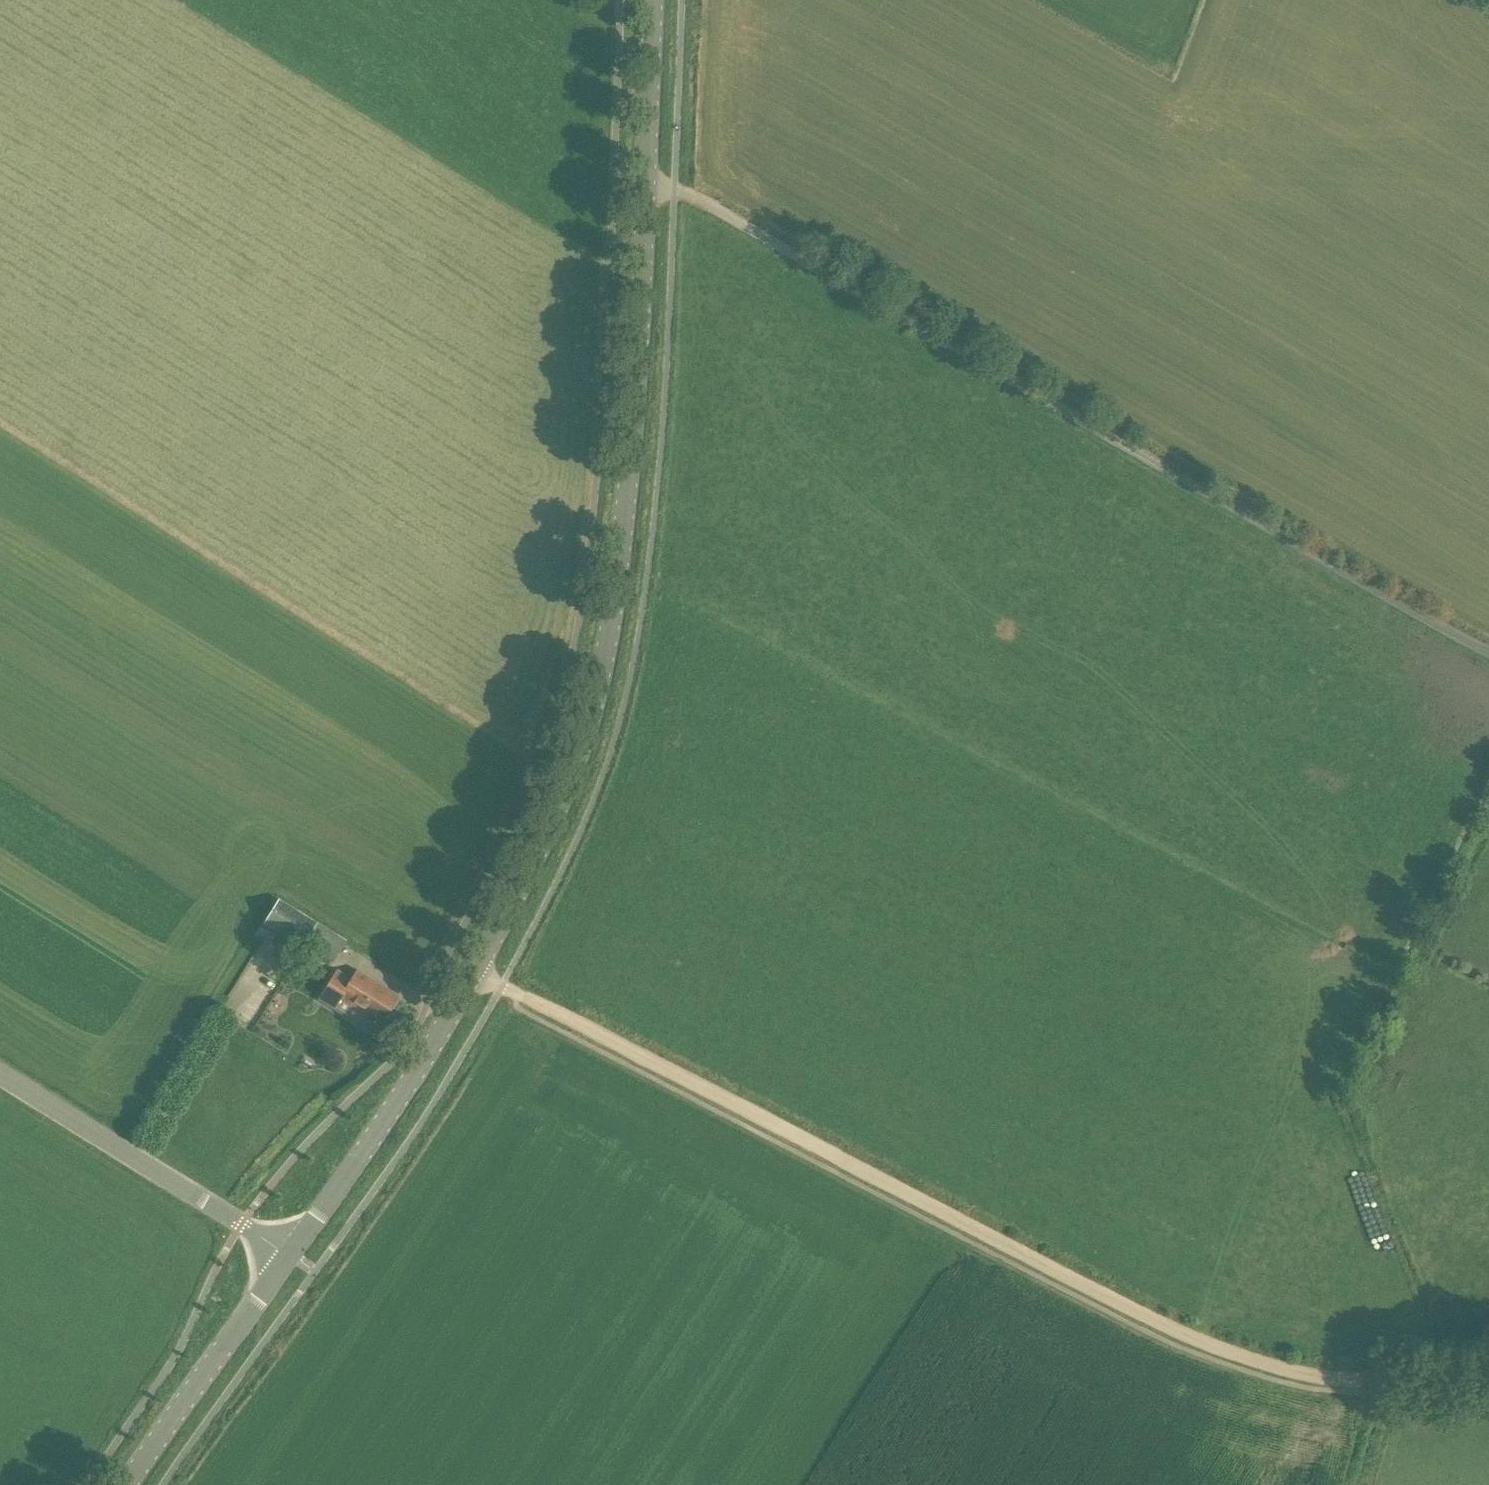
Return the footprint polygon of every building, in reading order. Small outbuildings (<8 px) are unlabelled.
[(317,924),(279,901),(266,923),(303,946),(304,945),(333,963),(346,942),(318,923),(317,924)] [(352,979),(337,969),(317,1000),(333,1010),(340,998),(381,1024),(396,1000),(356,974),(352,979)]
